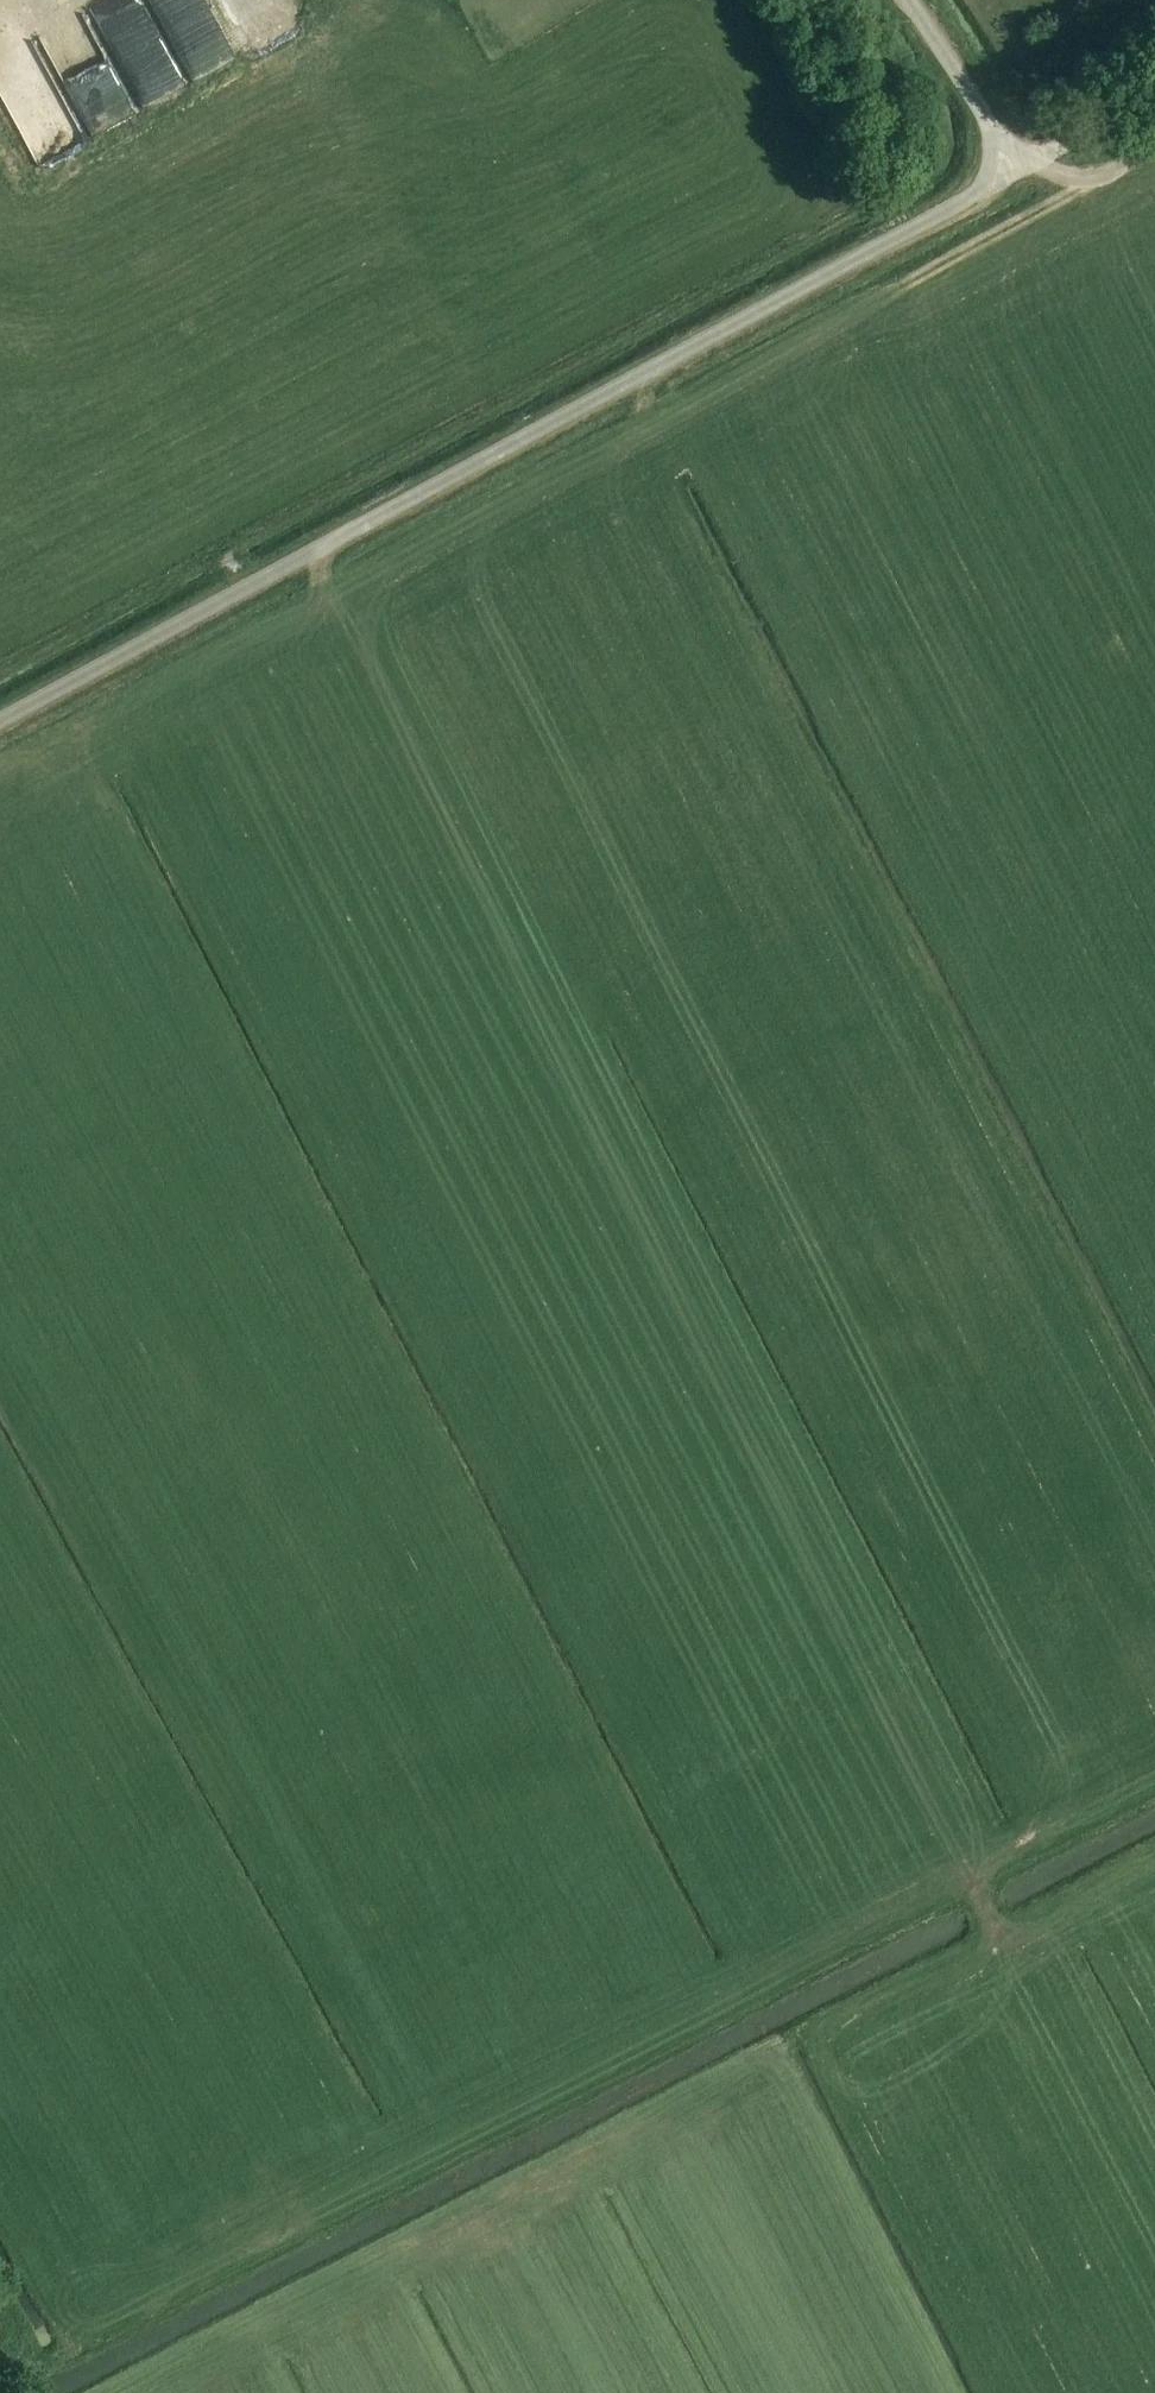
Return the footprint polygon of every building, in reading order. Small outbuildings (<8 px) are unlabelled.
[(190,72),(157,0),(112,0),(153,89),(190,72)] [(80,41),(104,112),(130,103),(106,32),(80,41)] [(0,108),(0,162),(6,171),(37,151),(6,104),(0,108)]
